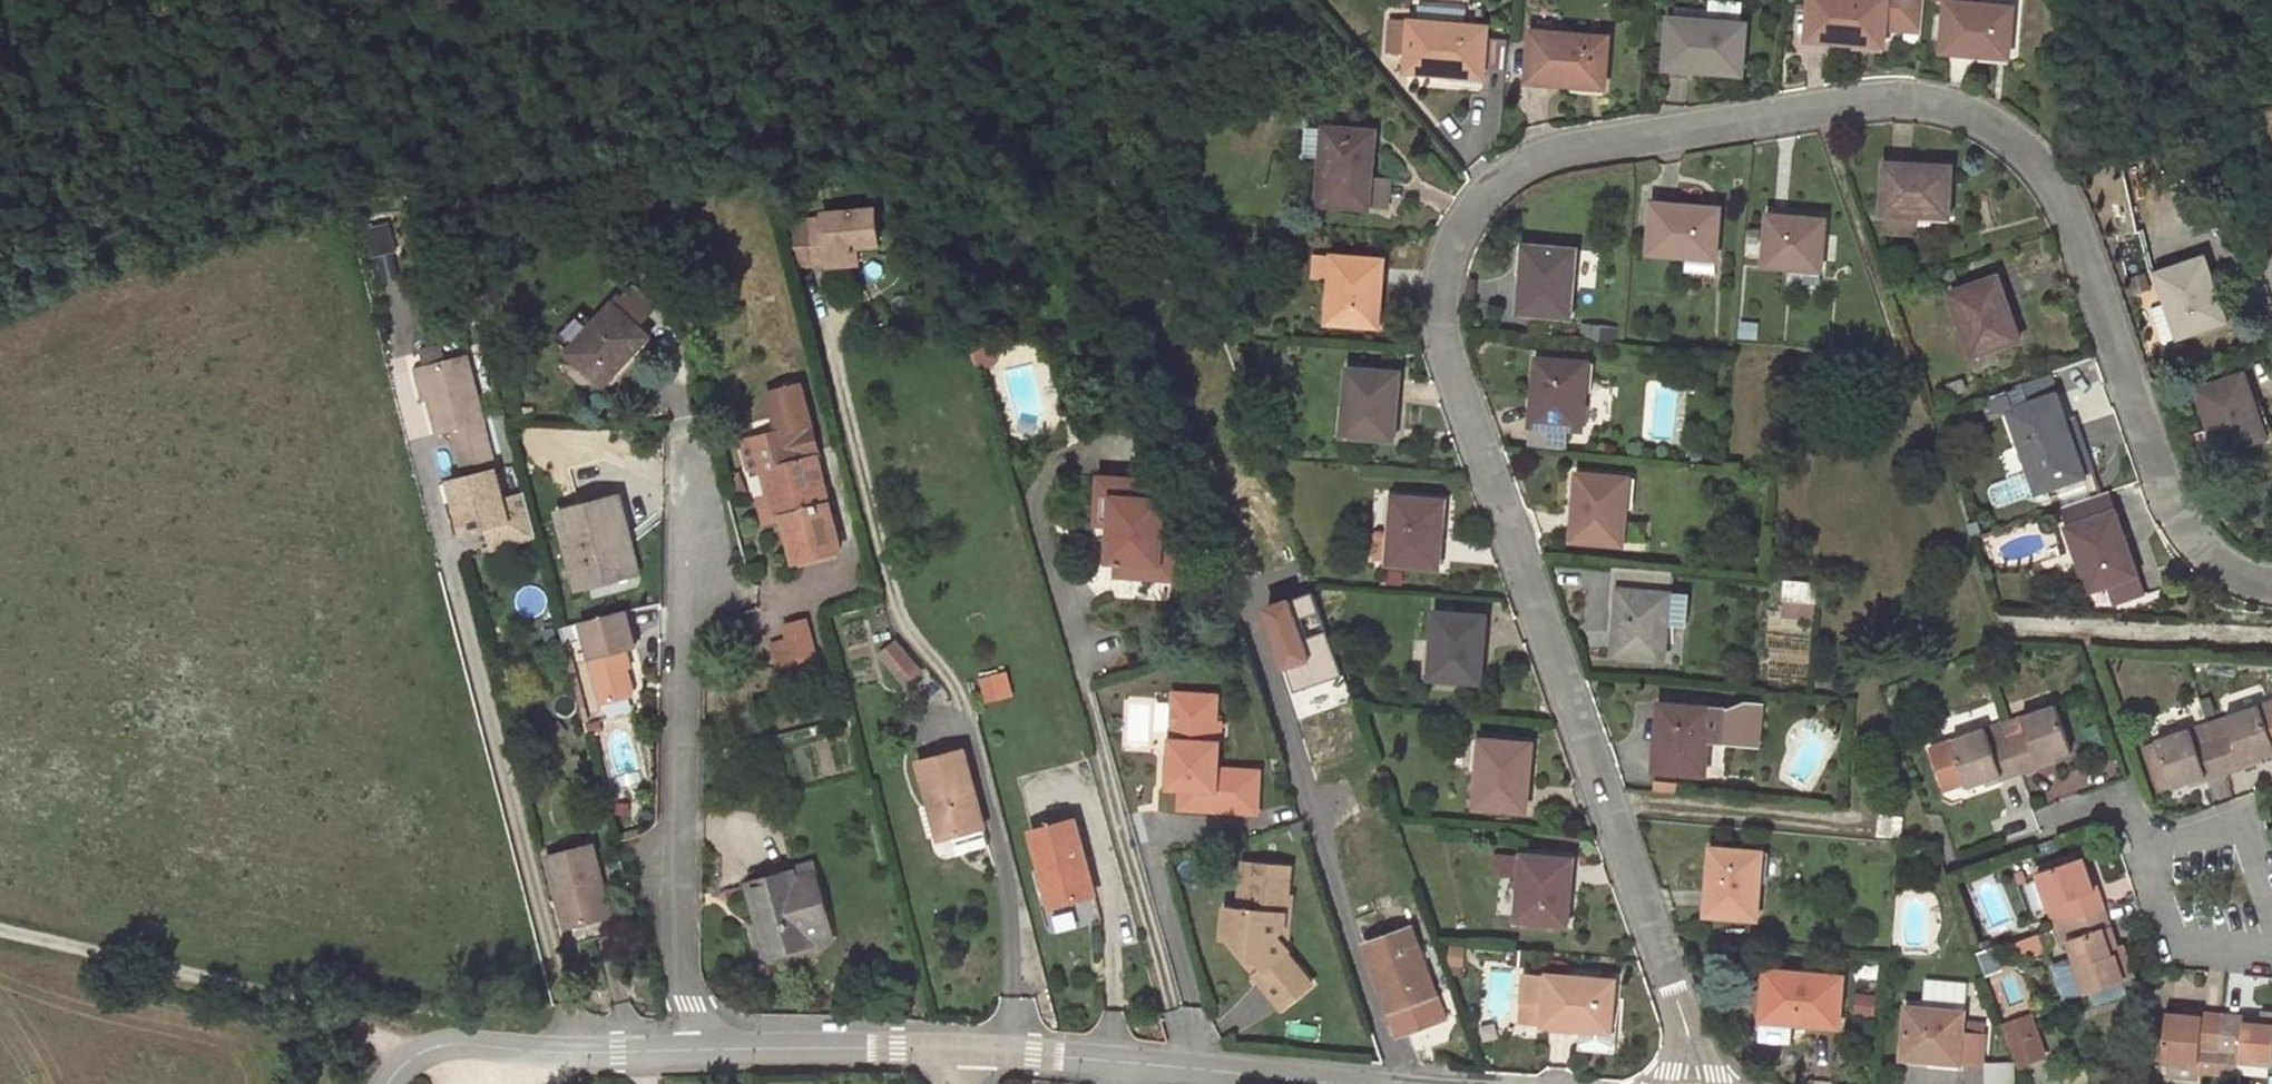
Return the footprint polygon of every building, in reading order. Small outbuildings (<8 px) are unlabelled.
[(1709,20),(1743,23),(1745,4),(1715,0),(1711,0),(1709,20)] [(1808,39),(1884,45),(1888,0),(1811,0),(1808,39)] [(2014,7),(1946,0),(1942,52),(2011,58),(2014,7)] [(1709,20),(1668,16),(1665,67),(1743,74),(1747,23),(1743,23),(1709,20)] [(1488,26),(1412,19),(1407,70),(1484,76),(1488,26)] [(1608,36),(1531,29),(1526,80),(1605,87),(1608,36)] [(1325,123),(1325,128),(1322,157),(1318,203),(1370,207),(1372,176),(1376,129),(1325,123)] [(1325,128),(1308,126),(1306,155),(1322,157),(1325,128)] [(1886,161),(1883,213),(1882,232),(1916,235),(1917,215),(1950,217),(1953,166),(1886,161)] [(1392,177),(1372,176),(1370,207),(1390,209),(1392,177)] [(1720,208),(1653,203),(1649,252),(1716,256),(1720,208)] [(2230,216),(2219,205),(2208,216),(2218,226),(2230,216)] [(862,246),(884,244),(880,210),(830,215),(835,266),(863,263),(862,246)] [(1827,219),(1767,214),(1763,264),(1821,269),(1827,219)] [(1577,250),(1526,245),(1520,312),(1572,317),(1577,250)] [(1582,286),(1597,288),(1600,250),(1586,249),(1582,286)] [(1334,255),(1334,257),(1333,277),(1329,322),(1381,326),(1385,259),(1334,255)] [(2157,272),(2121,257),(2152,344),(2225,318),(2204,255),(2157,272)] [(1334,257),(1317,256),(1316,275),(1333,277),(1334,257)] [(1687,259),(1687,272),(1719,272),(1719,259),(1687,259)] [(1999,275),(1951,293),(1974,356),(2022,338),(1999,275)] [(631,284),(614,303),(637,324),(654,305),(631,284)] [(569,352),(602,383),(648,333),(637,324),(614,303),(594,324),(571,349),(569,352)] [(556,336),(571,349),(594,324),(580,311),(556,336)] [(1201,323),(1207,341),(1216,338),(1210,320),(1201,323)] [(997,342),(975,352),(978,363),(989,365),(993,365),(998,361),(1001,355),(1000,352),(997,342)] [(422,351),(427,367),(447,361),(442,345),(422,351)] [(447,361),(427,367),(421,368),(429,398),(438,432),(453,428),(463,469),(495,461),(469,355),(447,361)] [(1539,356),(1531,447),(1581,452),(1589,360),(1539,356)] [(422,398),(429,398),(421,368),(414,370),(422,398)] [(1400,372),(1350,369),(1345,434),(1395,439),(1400,372)] [(2242,371),(2196,388),(2209,425),(2186,434),(2196,460),(2266,433),(2242,371)] [(765,520),(776,517),(785,515),(797,560),(842,548),(818,456),(819,456),(810,423),(812,422),(803,384),(768,393),(778,431),(742,441),(748,462),(761,471),(764,469),(770,492),(759,496),(765,520)] [(2056,393),(2009,409),(2031,476),(2047,471),(2052,487),(2091,473),(2079,435),(2072,438),(2067,427),(2056,393)] [(2006,394),(1992,400),(1995,411),(2009,405),(2006,394)] [(533,406),(509,406),(511,415),(534,415),(533,406)] [(2076,425),(2067,427),(2072,438),(2079,435),(2076,425)] [(538,538),(527,493),(505,498),(497,469),(451,481),(456,500),(467,497),(476,530),(489,526),(495,549),(538,538)] [(2036,492),(2052,487),(2047,471),(2031,476),(2036,492)] [(1629,477),(1579,472),(1573,539),(1623,543),(1629,477)] [(745,487),(739,475),(737,479),(736,484),(738,490),(741,494),(749,496),(745,487)] [(1152,479),(1101,475),(1098,524),(1112,525),(1109,561),(1119,562),(1117,575),(1176,579),(1178,550),(1163,549),(1166,498),(1151,497),(1152,479)] [(2059,505),(2066,525),(2114,509),(2107,488),(2059,505)] [(619,495),(608,498),(629,574),(639,572),(619,495)] [(1446,499),(1394,495),(1390,563),(1440,567),(1446,499)] [(467,497),(456,500),(465,532),(476,530),(467,497)] [(608,498),(558,512),(579,587),(629,574),(608,498)] [(2114,509),(2066,525),(2088,589),(2105,583),(2112,601),(2142,590),(2114,509)] [(1389,570),(1388,583),(1400,584),(1401,571),(1389,570)] [(1819,583),(1786,581),(1784,599),(1817,603),(1819,583)] [(1684,615),(1686,594),(1619,588),(1613,654),(1664,659),(1667,624),(1667,613),(1684,615)] [(1314,597),(1265,613),(1293,697),(1342,680),(1314,597)] [(1486,614),(1436,610),(1431,676),(1481,680),(1486,614)] [(628,611),(584,623),(605,705),(634,697),(635,691),(624,651),(638,647),(628,611)] [(1667,624),(1683,625),(1684,615),(1667,613),(1667,624)] [(784,625),(788,639),(810,632),(806,618),(784,625)] [(810,632),(788,639),(794,663),(816,657),(810,632)] [(776,668),(794,663),(788,639),(770,644),(776,668)] [(884,653),(905,679),(918,668),(897,642),(884,653)] [(1217,694),(1174,693),(1174,786),(1186,788),(1203,788),(1203,808),(1260,809),(1261,768),(1221,766),(1221,741),(1217,741),(1210,741),(1211,720),(1217,721),(1217,694)] [(1745,699),(1726,707),(1724,737),(1757,740),(1761,701),(1745,699)] [(2209,722),(2227,774),(2246,767),(2244,762),(2271,752),(2271,700),(2209,722)] [(1661,702),(1655,769),(1705,772),(1708,736),(1724,737),(1726,707),(1661,702)] [(2057,705),(2005,723),(2023,772),(2040,766),(2039,760),(2071,749),(2057,705)] [(2227,774),(2209,722),(2155,742),(2171,788),(2206,776),(2208,781),(2227,774)] [(2023,772),(2005,723),(1930,748),(1944,789),(1966,782),(1968,786),(2001,774),(2003,779),(2023,772)] [(1531,743),(1481,739),(1476,806),(1525,810),(1531,743)] [(975,793),(963,750),(919,762),(940,839),(980,828),(971,794),(975,793)] [(1185,807),(1203,808),(1203,788),(1186,788),(1185,807)] [(1906,816),(1880,813),(1878,836),(1903,839),(1906,816)] [(1077,819),(1031,831),(1051,908),(1097,896),(1077,819)] [(547,857),(558,899),(564,897),(571,925),(609,915),(602,890),(606,889),(594,845),(547,857)] [(1764,852),(1714,848),(1708,914),(1758,919),(1764,852)] [(1521,854),(1494,852),(1492,875),(1520,878),(1521,854)] [(1573,859),(1521,854),(1520,878),(1516,921),(1568,926),(1573,859)] [(2036,873),(2054,925),(2075,918),(2098,910),(2105,907),(2097,886),(2095,887),(2083,856),(2036,873)] [(1291,868),(1244,863),(1239,908),(1226,908),(1225,937),(1235,938),(1250,957),(1253,954),(1264,969),(1256,975),(1282,1006),(1312,983),(1287,951),(1289,949),(1279,936),(1285,931),(1287,914),(1291,915),(1293,897),(1288,896),(1291,868)] [(814,865),(796,870),(798,878),(816,873),(814,865)] [(796,870),(747,883),(757,923),(764,921),(773,954),(815,942),(812,936),(809,922),(827,917),(816,873),(798,878),(796,870)] [(1097,896),(1051,908),(1053,916),(1099,904),(1097,896)] [(566,926),(571,925),(564,897),(558,899),(566,926)] [(1388,898),(1376,902),(1379,911),(1391,906),(1388,898)] [(2054,925),(2060,941),(2067,939),(2085,994),(2136,976),(2125,943),(2119,945),(2105,907),(2098,910),(2075,918),(2054,925)] [(831,931),(827,917),(809,922),(812,936),(831,931)] [(766,956),(773,954),(764,921),(757,923),(766,956)] [(1413,927),(1365,945),(1398,1035),(1446,1019),(1413,927)] [(1225,937),(1256,975),(1264,969),(1253,954),(1250,957),(1235,938),(1225,937)] [(2036,937),(2012,946),(2016,960),(2041,949),(2036,937)] [(2004,945),(1984,952),(1991,970),(2011,962),(2004,945)] [(1842,975),(1766,968),(1763,1021),(1794,1024),(1839,1027),(1842,975)] [(1524,972),(1521,1000),(1544,1002),(1542,1024),(1582,1027),(1612,1029),(1616,980),(1524,972)] [(1926,979),(1924,1009),(1965,1011),(1967,981),(1926,979)] [(1519,1023),(1542,1024),(1544,1002),(1521,1000),(1519,1023)] [(1924,1009),(1907,1007),(1903,1058),(1962,1062),(1962,1061),(1964,1033),(1964,1022),(1965,1011),(1924,1009)] [(2198,1062),(2200,1047),(2218,1048),(2222,1014),(2201,1012),(2200,1017),(2166,1013),(2162,1059),(2198,1062)] [(2218,1048),(2235,1049),(2234,1061),(2271,1064),(2271,1013),(2269,1013),(2269,1019),(2222,1014),(2218,1048)] [(2031,1014),(2002,1024),(2018,1065),(2045,1054),(2031,1014)] [(1794,1024),(1763,1021),(1761,1041),(1792,1043),(1794,1024)] [(1964,1033),(1984,1035),(1985,1023),(1964,1022),(1964,1033)] [(1616,1029),(1612,1029),(1582,1027),(1581,1049),(1615,1052),(1616,1029)] [(1964,1033),(1962,1061),(1984,1062),(1986,1035),(1984,1035),(1964,1033)] [(2218,1048),(2200,1047),(2198,1062),(2197,1070),(2216,1072),(2217,1060),(2218,1048)] [(2235,1049),(2218,1048),(2217,1060),(2234,1061),(2235,1049)] [(2015,1061),(1985,1061),(1986,1083),(2016,1083),(2015,1061)]
